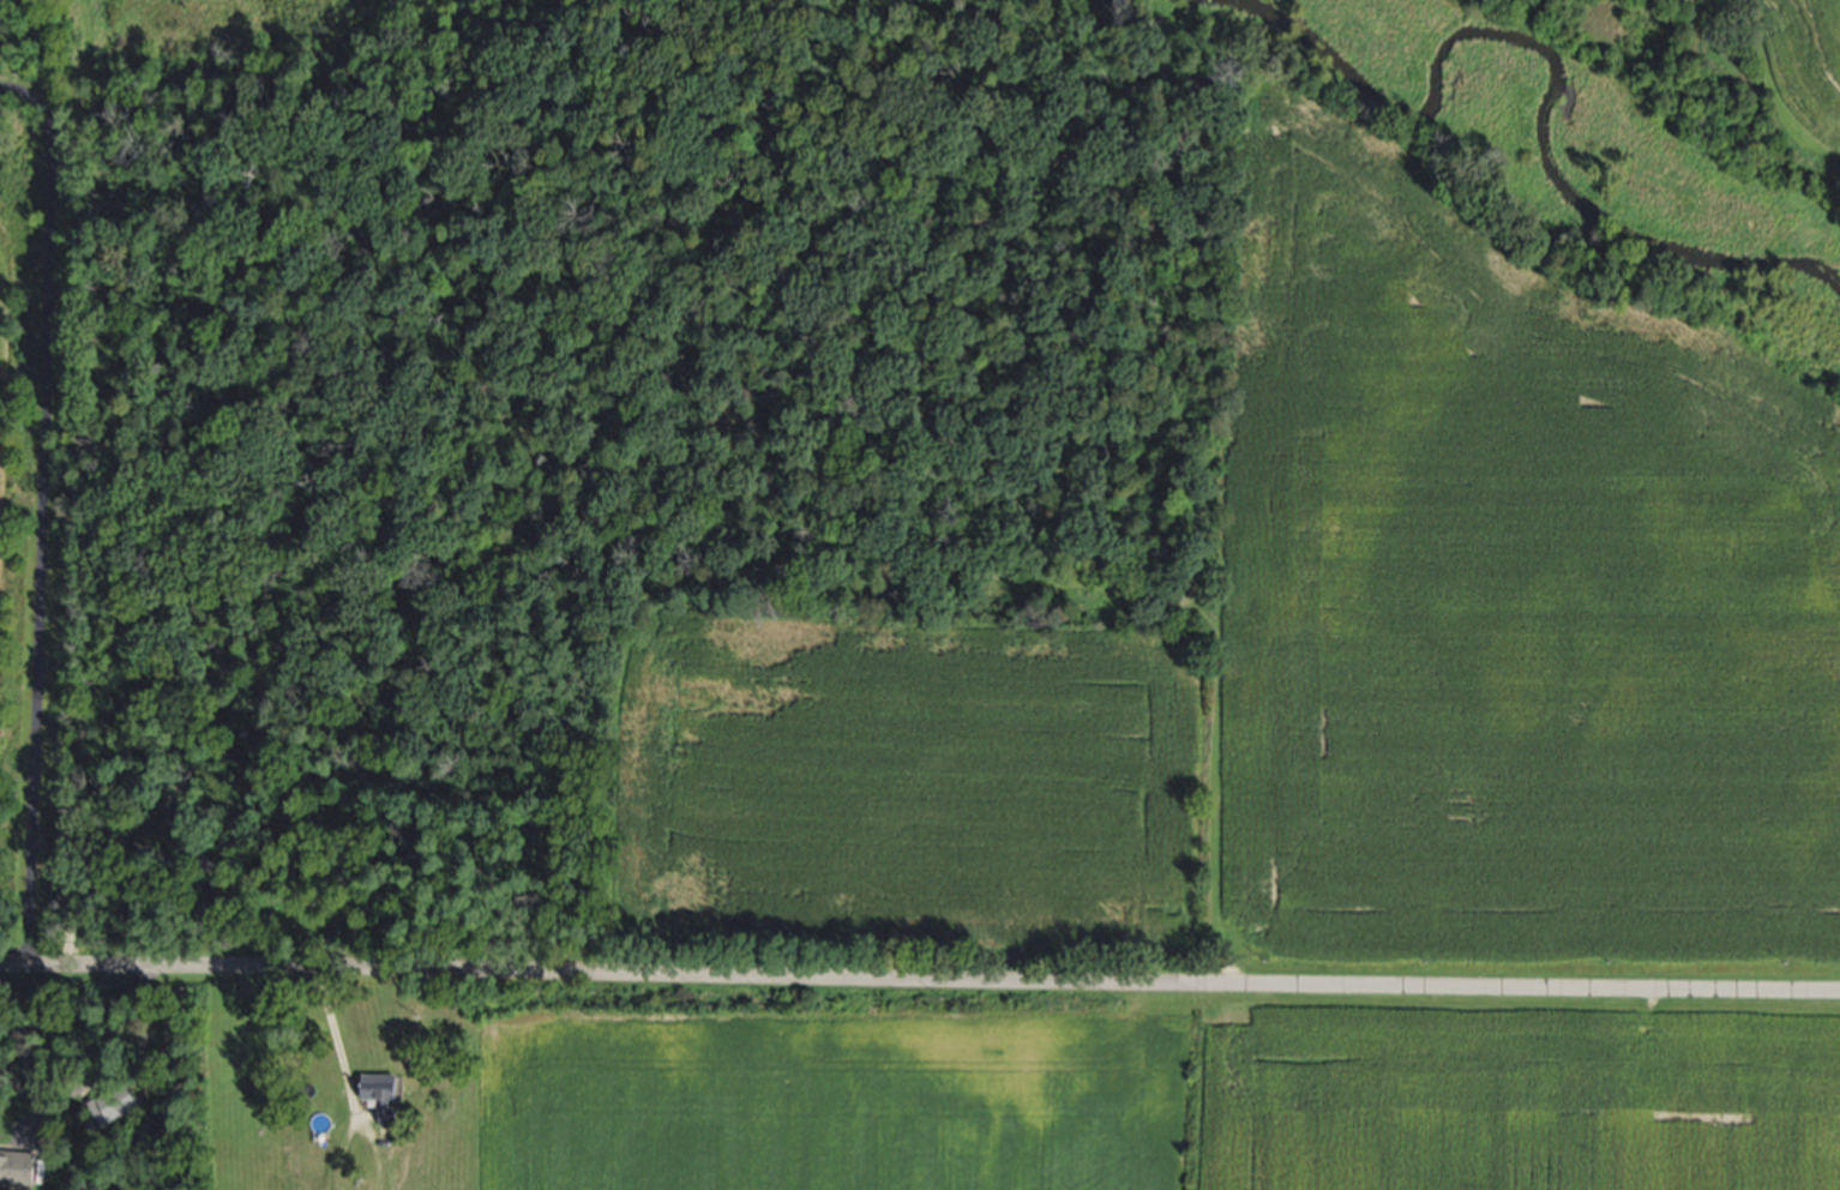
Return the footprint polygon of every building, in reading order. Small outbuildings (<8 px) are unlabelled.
[(404,1076),(369,1076),(369,1106),(383,1106),(383,1123),(404,1123),(404,1076)] [(91,1099),(102,1125),(144,1109),(133,1082),(91,1099)] [(0,1150),(0,1185),(39,1188),(42,1153),(0,1150)]
